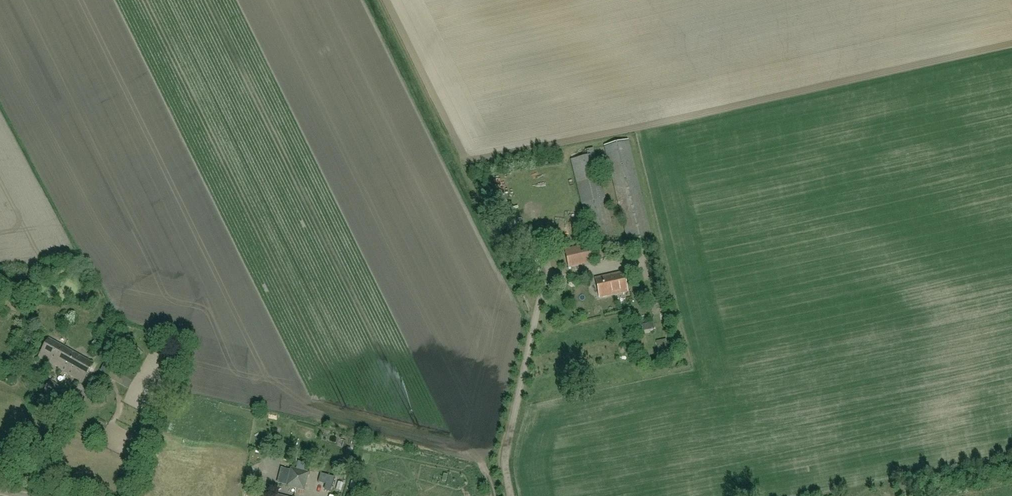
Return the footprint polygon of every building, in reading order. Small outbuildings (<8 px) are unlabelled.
[(654,247),(628,140),(604,146),(630,252),(654,247)] [(595,261),(619,255),(593,148),(569,154),(595,261)] [(592,262),(588,246),(565,252),(569,267),(592,262)] [(627,291),(623,272),(595,278),(600,298),(627,291)] [(82,382),(93,363),(49,338),(38,357),(82,382)] [(663,357),(676,354),(673,343),(660,346),(663,357)] [(135,352),(143,356),(146,350),(138,347),(135,352)] [(135,377),(114,365),(107,377),(128,389),(135,377)] [(63,403),(70,392),(51,381),(44,392),(63,403)] [(265,462),(270,458),(265,451),(258,457),(267,470),(269,468),(265,462)] [(291,469),(287,486),(304,490),(309,473),(291,469)] [(376,480),(373,493),(386,495),(388,489),(393,490),(394,484),(376,480)]
